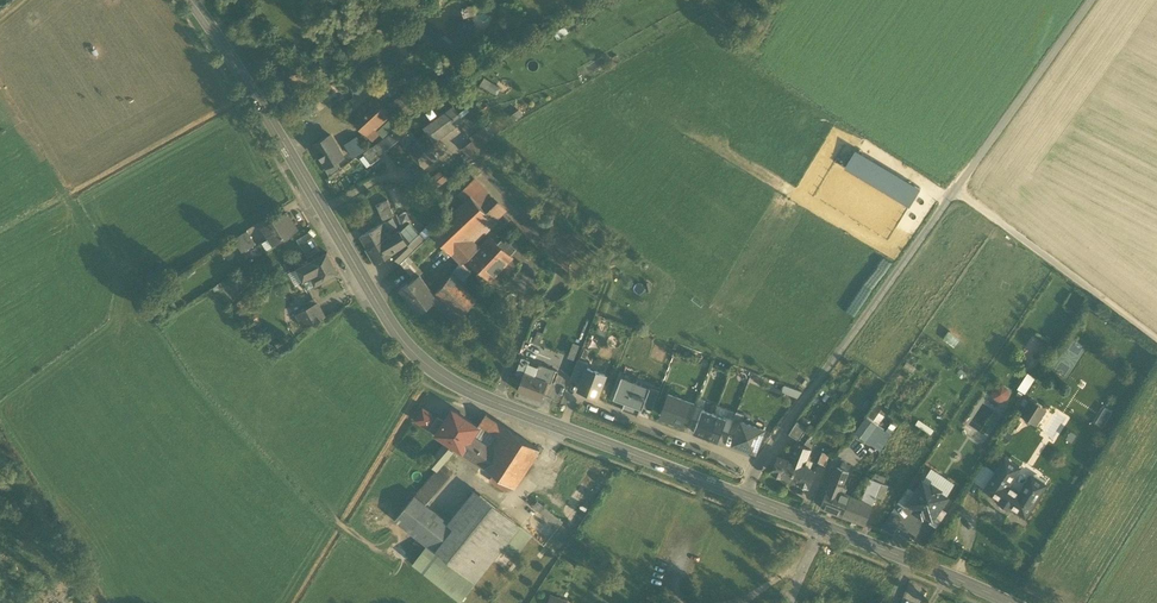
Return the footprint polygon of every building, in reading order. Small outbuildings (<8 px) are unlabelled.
[(565,25),(553,32),(557,39),(569,32),(565,25)] [(501,88),(485,77),(480,84),(496,95),(501,88)] [(395,106),(403,118),(420,106),(410,90),(405,93),(408,97),(395,106)] [(350,118),(368,136),(376,129),(390,116),(392,115),(373,96),(350,118)] [(427,133),(417,140),(434,160),(444,152),(435,141),(459,124),(459,123),(463,120),(458,113),(453,106),(423,128),(427,133)] [(469,106),(458,113),(463,120),(471,113),(471,114),(473,112),(469,106)] [(519,109),(511,115),(515,120),(523,114),(519,109)] [(471,113),(463,120),(459,123),(459,124),(470,137),(482,127),(471,114),(471,113)] [(376,129),(381,135),(383,137),(398,124),(390,116),(376,129)] [(379,142),(385,150),(398,140),(396,138),(398,136),(408,129),(404,123),(379,142)] [(482,127),(470,137),(472,140),(479,149),(490,138),(482,127)] [(368,136),(374,142),(381,135),(376,129),(368,136)] [(400,140),(407,148),(417,140),(408,129),(398,136),(400,139),(400,140)] [(327,166),(327,167),(337,161),(344,157),(330,134),(314,144),(327,166)] [(349,140),(358,155),(366,150),(357,135),(349,140)] [(434,160),(417,140),(407,148),(424,167),(434,160)] [(479,149),(472,140),(461,148),(471,158),(479,149)] [(385,150),(379,142),(364,154),(372,163),(380,157),(379,155),(385,150)] [(847,168),(897,198),(907,183),(857,152),(847,168)] [(367,167),(372,163),(364,154),(359,158),(367,167)] [(325,167),(329,176),(341,168),(337,161),(327,167),(327,166),(325,167)] [(459,194),(465,201),(471,195),(496,222),(507,212),(482,186),(475,179),(459,194)] [(919,190),(907,183),(897,198),(897,199),(908,205),(909,206),(919,190)] [(403,205),(395,187),(388,190),(396,208),(403,205)] [(485,233),(496,222),(471,195),(465,201),(432,232),(458,259),(475,242),(485,233)] [(376,204),(383,220),(394,215),(387,199),(376,204)] [(274,219),(277,223),(284,235),(296,228),(286,211),(274,219)] [(397,216),(401,225),(411,221),(407,212),(397,216)] [(381,224),(386,233),(397,227),(392,218),(381,224)] [(403,228),(400,230),(407,243),(402,246),(405,249),(417,237),(420,233),(409,222),(403,228)] [(285,237),(284,235),(277,223),(266,229),(271,236),(275,243),(276,242),(285,237)] [(360,236),(367,248),(376,243),(388,237),(386,233),(381,224),(360,236)] [(417,237),(422,242),(432,232),(427,227),(420,233),(417,237)] [(234,239),(242,252),(256,243),(248,230),(234,239)] [(392,252),(402,246),(407,243),(400,230),(388,237),(376,243),(367,248),(375,262),(392,252)] [(278,245),(276,242),(275,243),(271,236),(262,242),(267,251),(278,245)] [(392,252),(402,261),(409,254),(422,242),(417,237),(405,249),(402,246),(392,252)] [(477,265),(490,277),(511,256),(510,255),(497,244),(492,238),(482,249),(471,260),(477,265)] [(497,244),(510,255),(517,248),(507,239),(502,239),(497,244)] [(259,256),(267,251),(262,242),(254,247),(259,256)] [(458,259),(462,263),(470,272),(477,265),(471,260),(482,249),(475,242),(458,259)] [(304,279),(308,287),(322,280),(338,271),(327,252),(297,268),(304,279)] [(400,263),(414,278),(420,274),(424,271),(409,254),(402,261),(400,263)] [(462,263),(455,271),(464,279),(470,272),(462,263)] [(295,284),(304,279),(297,268),(289,272),(295,284)] [(481,294),(464,279),(455,271),(434,294),(438,299),(433,302),(456,323),(481,294)] [(400,289),(418,314),(433,302),(438,299),(434,294),(420,274),(414,278),(415,278),(400,289)] [(297,313),(305,327),(325,316),(317,302),(297,313)] [(960,338),(949,330),(942,338),(954,347),(960,338)] [(574,359),(580,344),(573,341),(568,357),(574,359)] [(579,359),(586,362),(591,350),(583,347),(579,359)] [(516,373),(523,376),(525,373),(529,363),(530,360),(522,357),(516,373)] [(571,378),(581,383),(587,367),(589,363),(586,362),(579,359),(578,359),(571,378)] [(916,367),(907,361),(903,366),(912,372),(916,367)] [(534,376),(538,366),(529,363),(525,373),(534,376)] [(538,366),(534,376),(548,381),(552,383),(556,370),(539,364),(538,366)] [(597,396),(606,374),(587,367),(581,383),(579,389),(597,396)] [(1035,377),(1027,372),(1016,388),(1024,393),(1035,377)] [(541,399),(548,381),(534,376),(525,373),(523,376),(518,390),(541,399)] [(651,386),(622,375),(613,396),(625,401),(622,408),(638,414),(641,407),(642,407),(643,406),(648,394),(651,386)] [(782,391),(798,398),(803,391),(784,384),(782,391)] [(1004,384),(997,385),(992,390),(993,397),(999,401),(1006,400),(1010,395),(1008,388),(1004,384)] [(660,390),(651,386),(648,394),(657,397),(660,390)] [(660,414),(682,423),(685,414),(690,401),(669,393),(660,414)] [(643,406),(652,409),(657,397),(648,394),(643,406)] [(697,404),(690,401),(685,414),(691,417),(697,404)] [(1023,413),(1036,422),(1043,410),(1030,401),(1023,413)] [(867,417),(872,421),(879,411),(882,407),(877,403),(867,417)] [(691,417),(698,420),(702,409),(703,406),(697,404),(691,417)] [(718,404),(714,413),(726,418),(727,415),(734,418),(736,411),(718,404)] [(1112,411),(1104,406),(1099,415),(1107,420),(1112,411)] [(436,417),(423,408),(415,420),(429,429),(437,417),(436,417)] [(714,413),(702,409),(698,420),(694,431),(706,436),(714,413)] [(729,431),(737,434),(742,421),(745,413),(737,410),(736,411),(734,418),(729,431)] [(443,422),(436,433),(462,450),(473,435),(479,426),(455,411),(446,424),(443,422)] [(876,424),(878,425),(885,415),(879,411),(872,421),(876,424)] [(726,418),(714,413),(706,436),(718,440),(722,429),(726,418)] [(437,417),(429,429),(436,433),(443,422),(445,419),(438,414),(436,417),(437,417)] [(481,421),(490,427),(495,420),(486,414),(481,421)] [(726,418),(722,429),(729,431),(734,418),(727,415),(726,418)] [(803,415),(799,420),(807,425),(811,420),(803,415)] [(1103,427),(1107,420),(1099,415),(1095,422),(1103,427)] [(856,433),(865,439),(876,424),(872,421),(867,417),(856,433)] [(918,419),(915,425),(931,435),(934,429),(918,419)] [(539,449),(495,420),(490,427),(503,436),(494,449),(483,465),(494,472),(511,484),(515,486),(539,449)] [(789,434),(799,440),(807,427),(797,420),(789,434)] [(755,451),(763,429),(742,421),(737,434),(733,442),(755,451)] [(865,439),(873,445),(885,429),(878,425),(876,424),(865,439)] [(481,426),(474,436),(490,447),(497,436),(481,426)] [(1013,433),(1004,428),(998,437),(1007,442),(1013,433)] [(873,445),(882,451),(893,435),(885,429),(873,445)] [(1077,434),(1071,430),(1066,438),(1072,442),(1077,434)] [(462,450),(483,465),(494,449),(490,447),(474,436),(473,435),(462,450)] [(792,461),(797,463),(804,445),(800,444),(800,443),(799,443),(796,442),(796,443),(792,452),(793,455),(795,456),(792,461)] [(427,463),(437,471),(443,463),(444,464),(454,451),(444,443),(427,463)] [(811,448),(808,447),(804,445),(797,463),(801,464),(803,459),(804,459),(807,458),(811,448)] [(819,463),(825,465),(830,454),(824,452),(819,463)] [(772,472),(790,479),(797,463),(792,461),(789,460),(778,456),(772,472)] [(1012,507),(1025,515),(1045,484),(1031,475),(1020,493),(1008,484),(1019,467),(1005,458),(996,473),(985,489),(998,497),(996,500),(1011,509),(1012,507)] [(453,472),(444,464),(443,463),(437,471),(416,495),(426,504),(453,472)] [(801,464),(797,463),(790,479),(809,486),(815,470),(804,466),(801,464)] [(972,480),(985,489),(996,473),(983,464),(972,480)] [(829,488),(836,490),(845,469),(838,466),(829,488)] [(931,467),(923,480),(931,485),(932,483),(940,488),(939,490),(947,496),(955,483),(931,467)] [(845,469),(836,490),(841,492),(850,471),(845,469)] [(506,491),(511,484),(494,472),(490,479),(506,491)] [(881,482),(884,483),(887,476),(875,472),(873,479),(881,482)] [(861,500),(865,502),(872,485),(878,488),(881,482),(873,479),(870,477),(861,500)] [(924,512),(932,517),(939,507),(947,496),(939,490),(940,488),(932,483),(931,485),(923,480),(914,493),(908,501),(916,506),(914,509),(915,510),(917,508),(922,512),(921,514),(922,515),(924,512)] [(875,496),(883,498),(889,485),(884,483),(881,482),(878,488),(875,496)] [(865,502),(872,504),(875,496),(878,488),(872,485),(865,502)] [(906,505),(908,501),(914,493),(911,490),(912,489),(908,487),(899,501),(906,505)] [(821,506),(843,515),(851,496),(841,492),(836,490),(829,488),(821,506)] [(474,489),(448,521),(455,526),(481,494),(474,489)] [(436,551),(460,570),(505,514),(481,494),(455,526),(436,551)] [(396,519),(424,541),(443,517),(426,504),(416,495),(415,495),(396,519)] [(861,500),(851,496),(843,515),(865,523),(872,504),(865,502),(861,500)] [(532,507),(558,528),(564,521),(537,500),(532,507)] [(939,507),(932,517),(930,521),(937,526),(946,512),(939,507)] [(476,583),(502,550),(521,526),(505,514),(460,570),(476,583)] [(448,521),(443,517),(424,541),(429,546),(436,551),(455,526),(448,521)] [(887,519),(880,529),(893,534),(898,526),(887,519)] [(532,535),(521,526),(502,550),(513,559),(532,535)] [(414,564),(461,601),(476,583),(460,570),(436,551),(429,546),(414,564)]
